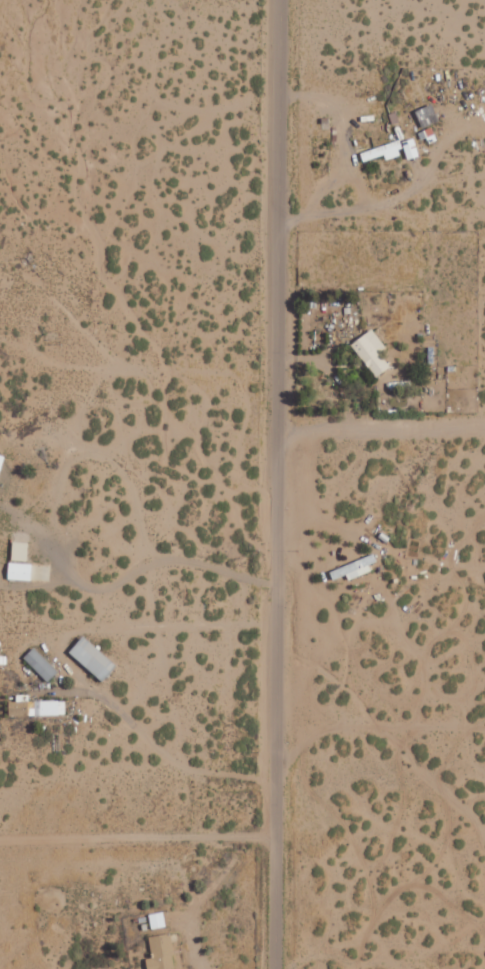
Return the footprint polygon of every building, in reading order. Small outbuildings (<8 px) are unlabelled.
[(386,348),(373,329),(352,344),(376,378),(391,367),(380,352),(386,348)] [(12,553),(28,554),(28,542),(13,541),(12,553)] [(8,579),(30,579),(31,563),(9,563),(8,579)] [(117,665),(84,635),(70,651),(102,681),(117,665)] [(58,671),(35,647),(24,657),(47,682),(58,671)] [(9,702),(9,716),(66,714),(66,700),(9,702)] [(171,934),(150,936),(152,958),(147,959),(148,968),(174,968),(171,934)]
